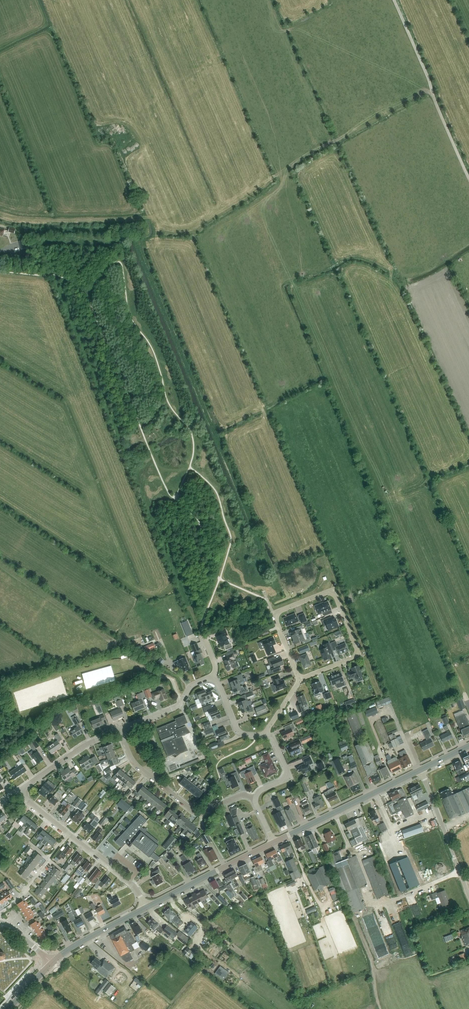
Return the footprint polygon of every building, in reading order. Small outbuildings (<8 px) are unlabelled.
[(24,241),(17,243),(20,251),(26,249),(24,241)] [(329,610),(331,610),(328,602),(321,604),(314,606),(317,611),(319,614),(323,613),(324,616),(331,613),(329,610)] [(191,638),(196,636),(187,613),(183,614),(187,626),(185,627),(188,635),(190,635),(191,638)] [(288,616),(288,617),(284,618),(287,626),(298,621),(300,620),(301,623),(307,621),(304,613),(298,616),(299,617),(296,618),(295,614),(291,616),(290,615),(290,616),(288,616)] [(329,631),(339,627),(335,618),(332,620),(331,617),(321,620),(324,627),(327,625),(329,631)] [(293,638),(305,634),(304,634),(302,629),(303,628),(302,625),(296,627),(297,630),(290,633),(291,636),(292,636),(293,638)] [(227,639),(225,636),(227,635),(225,629),(218,632),(219,635),(216,637),(218,641),(221,647),(223,646),(225,650),(232,647),(229,639),(227,639)] [(307,639),(305,634),(293,638),(294,641),(293,641),(295,644),(302,641),(303,644),(310,641),(309,638),(307,639)] [(265,648),(268,655),(275,652),(273,645),(276,644),(273,637),(262,641),(265,648)] [(338,646),(336,641),(331,643),(334,651),(336,649),(338,655),(348,651),(345,643),(338,646)] [(153,643),(144,646),(146,652),(155,648),(153,643)] [(201,651),(200,650),(197,643),(192,645),(196,655),(193,656),(197,666),(204,663),(200,653),(201,653),(201,651)] [(324,660),(331,658),(330,654),(333,653),(329,643),(323,645),(325,648),(320,650),(324,660)] [(235,658),(233,654),(234,653),(235,655),(237,653),(236,649),(225,654),(227,656),(226,657),(227,660),(224,661),(226,666),(226,667),(227,671),(235,667),(232,659),(235,658)] [(304,668),(311,665),(307,654),(299,657),(304,668)] [(187,661),(185,657),(178,660),(178,661),(174,662),(176,668),(180,666),(182,672),(189,669),(186,661),(187,661)] [(271,669),(273,673),(281,670),(280,666),(284,664),(281,657),(274,660),(273,657),(267,659),(270,665),(272,664),(274,668),(271,669)] [(356,679),(362,676),(358,665),(352,668),(353,671),(347,673),(349,679),(355,677),(356,679)] [(337,688),(344,685),(342,680),(343,680),(340,673),(328,677),(331,685),(335,683),(337,688)] [(232,687),(239,684),(245,682),(241,674),(234,677),(235,680),(230,682),(232,687)] [(274,683),(274,684),(277,691),(286,687),(283,680),(281,681),(279,676),(272,678),(274,683)] [(324,692),(323,691),(324,691),(323,688),(322,688),(320,681),(312,684),(314,692),(315,696),(320,694),(320,693),(324,692)] [(240,694),(243,693),(248,691),(246,685),(241,687),(239,684),(232,687),(233,690),(232,691),(234,694),(238,693),(240,694)] [(147,699),(152,697),(149,689),(147,685),(143,687),(144,691),(147,699)] [(161,701),(167,698),(163,689),(157,692),(158,692),(152,694),(154,700),(160,697),(161,701)] [(199,699),(200,703),(214,698),(211,691),(206,694),(205,690),(197,693),(200,699),(199,699)] [(135,712),(145,707),(142,699),(142,700),(141,698),(145,697),(143,692),(137,694),(139,699),(140,700),(132,704),(135,712)] [(114,698),(119,709),(110,712),(114,720),(124,716),(121,708),(120,706),(126,704),(124,699),(123,699),(121,695),(114,698)] [(303,705),(307,704),(304,695),(297,697),(300,705),(297,706),(299,713),(305,711),(303,705)] [(376,702),(378,708),(392,702),(389,697),(376,702)] [(456,701),(460,710),(466,708),(462,698),(456,701)] [(248,705),(245,700),(238,703),(240,708),(248,705)] [(205,713),(208,711),(210,715),(211,715),(218,712),(216,706),(212,708),(211,704),(203,708),(205,713)] [(248,705),(240,708),(242,713),(248,711),(249,712),(253,710),(250,704),(248,705)] [(264,705),(255,708),(258,717),(268,713),(264,705)] [(365,711),(368,717),(378,713),(376,707),(365,711)] [(354,711),(346,715),(358,743),(366,740),(354,711)] [(213,720),(213,721),(222,717),(219,712),(218,712),(211,715),(210,715),(207,716),(209,721),(210,721),(213,720)] [(290,714),(292,720),(299,718),(297,712),(290,714)] [(102,721),(105,719),(104,714),(97,717),(97,718),(91,721),(94,728),(103,724),(102,721)] [(465,714),(455,718),(461,731),(463,735),(464,736),(468,733),(468,725),(465,714)] [(79,726),(78,724),(81,722),(76,715),(72,717),(73,720),(76,725),(77,727),(70,731),(74,738),(84,732),(79,725),(79,726)] [(184,724),(188,723),(185,715),(175,719),(176,721),(157,729),(162,740),(161,740),(168,757),(175,754),(176,757),(175,757),(175,758),(181,754),(188,750),(182,736),(191,733),(186,725),(185,726),(184,726),(184,724)] [(288,729),(281,732),(284,739),(294,735),(292,730),(295,729),(292,723),(286,726),(288,729)] [(207,735),(208,734),(214,732),(214,731),(212,726),(206,729),(207,730),(205,730),(207,735)] [(214,731),(214,732),(216,737),(219,736),(227,733),(226,733),(224,727),(214,731)] [(423,750),(434,745),(431,738),(430,739),(429,737),(431,736),(428,729),(422,731),(427,740),(420,744),(423,750)] [(443,742),(453,737),(450,730),(446,732),(447,733),(440,736),(443,742)] [(219,736),(220,739),(218,740),(218,742),(221,741),(230,738),(227,732),(226,733),(227,733),(219,736)] [(61,747),(58,742),(59,741),(62,739),(58,733),(54,736),(57,741),(47,748),(51,754),(61,747)] [(393,747),(394,748),(403,743),(400,737),(397,738),(395,735),(393,736),(392,733),(388,735),(392,743),(388,744),(390,748),(393,747)] [(311,735),(306,737),(308,742),(312,740),(313,743),(315,742),(311,735)] [(39,746),(35,740),(31,743),(35,749),(39,746)] [(294,746),(288,749),(291,756),(297,753),(297,755),(301,753),(298,746),(301,745),(299,740),(292,743),(294,746)] [(342,750),(349,749),(349,740),(341,741),(342,750)] [(373,782),(380,779),(378,774),(378,773),(378,772),(377,770),(373,761),(373,756),(367,741),(355,746),(363,764),(368,776),(371,775),(371,776),(371,778),(373,782)] [(209,745),(211,751),(219,748),(216,742),(209,745)] [(113,751),(112,747),(113,747),(112,743),(110,744),(111,744),(104,747),(103,746),(100,748),(101,750),(104,749),(105,753),(106,754),(113,751)] [(38,763),(43,759),(38,751),(37,752),(35,749),(30,752),(32,755),(31,756),(33,759),(34,758),(38,763)] [(106,754),(105,753),(102,754),(103,757),(106,755),(108,759),(108,760),(116,757),(114,754),(116,753),(114,750),(113,751),(106,754)] [(407,765),(411,763),(405,750),(399,753),(401,758),(398,759),(403,768),(407,766),(407,765)] [(92,766),(99,762),(95,756),(90,759),(88,755),(84,758),(84,759),(79,762),(83,768),(90,764),(92,766)] [(381,766),(382,767),(379,768),(380,770),(383,778),(390,774),(386,767),(385,764),(382,765),(378,755),(374,757),(375,759),(374,760),(377,765),(380,764),(381,766)] [(108,760),(108,759),(105,760),(106,763),(109,761),(111,766),(118,763),(117,760),(118,759),(117,756),(116,757),(108,760)] [(313,763),(310,756),(303,760),(305,763),(299,766),(300,767),(297,768),(299,772),(301,771),(303,774),(311,770),(309,764),(313,763)] [(398,762),(397,761),(398,761),(396,758),(395,757),(388,761),(387,762),(388,765),(392,773),(396,772),(402,769),(398,762)] [(331,761),(332,765),(337,775),(339,774),(345,772),(338,758),(331,761)] [(272,760),(266,763),(262,764),(261,768),(264,775),(268,776),(276,773),(277,771),(272,760)] [(465,773),(464,771),(461,772),(460,769),(463,767),(460,760),(459,761),(459,760),(457,761),(457,762),(456,762),(455,762),(454,763),(453,764),(456,771),(457,771),(458,774),(459,773),(460,776),(459,776),(462,781),(465,780),(468,778),(468,773),(468,771),(465,773)] [(316,764),(319,770),(325,767),(322,761),(316,764)] [(14,779),(27,770),(22,764),(9,773),(14,779)] [(249,784),(256,781),(253,774),(256,773),(254,766),(248,769),(242,771),(241,774),(243,777),(245,778),(246,777),(249,784)] [(72,777),(78,773),(75,768),(72,771),(69,767),(65,770),(65,769),(63,771),(60,774),(65,780),(71,776),(72,777)] [(125,774),(122,772),(123,771),(121,769),(115,776),(114,775),(112,778),(114,780),(117,777),(120,779),(120,780),(125,774)] [(81,772),(77,775),(82,782),(86,779),(81,772)] [(239,777),(236,772),(231,774),(232,777),(228,779),(232,788),(239,785),(236,779),(239,777)] [(344,777),(349,788),(351,787),(353,792),(360,788),(358,783),(360,783),(355,772),(344,777)] [(120,780),(120,779),(117,782),(120,784),(122,781),(125,783),(126,784),(131,778),(130,778),(128,776),(128,775),(126,773),(125,774),(120,780)] [(184,787),(189,781),(192,778),(190,776),(187,780),(184,777),(180,783),(184,787)] [(126,784),(125,783),(123,786),(125,788),(127,785),(131,788),(136,783),(133,780),(134,779),(131,777),(130,778),(131,778),(126,784)] [(192,783),(189,781),(184,787),(189,791),(194,785),(196,782),(194,780),(192,783)] [(335,789),(332,782),(332,781),(326,784),(329,790),(324,792),(329,802),(334,799),(334,800),(335,801),(337,800),(338,798),(338,797),(335,791),(334,792),(333,790),(335,789)] [(54,789),(46,782),(38,792),(45,798),(49,793),(50,794),(54,789)] [(194,795),(199,788),(201,785),(199,784),(197,787),(194,785),(189,791),(194,795)] [(412,796),(422,791),(419,784),(413,787),(413,786),(408,789),(412,796)] [(143,796),(148,790),(143,787),(138,793),(135,796),(137,797),(140,794),(143,796)] [(440,793),(442,798),(441,798),(450,819),(458,815),(459,816),(468,812),(468,787),(453,794),(452,792),(451,793),(449,789),(440,793)] [(201,791),(199,788),(194,795),(198,798),(203,792),(206,789),(204,788),(201,791)] [(406,818),(411,816),(414,814),(412,811),(414,811),(406,796),(403,789),(401,789),(397,790),(389,794),(393,800),(388,803),(393,815),(402,810),(406,818)] [(55,806),(59,801),(61,798),(59,797),(62,793),(58,790),(53,796),(49,801),(55,806)] [(148,800),(152,794),(148,790),(143,796),(140,799),(142,801),(145,798),(148,800)] [(143,806),(145,807),(147,805),(149,802),(152,804),(157,798),(152,794),(148,800),(145,803),(143,806)] [(316,810),(324,806),(320,796),(314,799),(316,803),(313,804),(316,810)] [(78,797),(72,805),(76,808),(83,801),(78,797)] [(154,805),(157,807),(162,801),(157,798),(152,804),(150,807),(147,810),(149,812),(152,808),(154,805)] [(278,798),(272,800),(276,808),(281,805),(278,798)] [(87,805),(83,801),(77,808),(82,812),(87,805)] [(162,801),(157,807),(154,811),(156,812),(159,809),(162,811),(167,805),(162,801)] [(305,815),(312,812),(309,804),(309,805),(307,801),(301,803),(303,806),(301,807),(305,815)] [(427,801),(419,805),(421,810),(429,806),(427,801)] [(68,809),(71,806),(67,803),(65,806),(64,805),(58,812),(63,816),(69,809),(68,809)] [(291,822),(296,819),(290,807),(285,809),(291,822)] [(170,809),(164,816),(167,819),(164,822),(166,824),(175,813),(170,809)] [(88,817),(95,822),(98,818),(96,816),(98,814),(93,810),(88,817)] [(370,812),(371,815),(371,816),(373,820),(375,819),(377,823),(380,821),(376,810),(370,812)] [(83,819),(85,816),(79,811),(77,814),(76,813),(71,819),(78,824),(83,819)] [(281,811),(273,815),(276,821),(277,820),(280,827),(286,824),(284,821),(285,820),(281,811)] [(175,813),(166,824),(168,825),(171,821),(175,825),(176,822),(183,814),(181,813),(178,816),(175,813)] [(183,814),(176,822),(180,825),(177,829),(179,830),(182,827),(187,820),(184,817),(185,816),(183,814)] [(226,816),(231,827),(235,825),(231,814),(226,816)] [(17,822),(18,824),(19,822),(22,825),(28,818),(24,815),(20,820),(19,819),(17,822)] [(141,815),(133,824),(139,829),(141,826),(147,820),(141,815)] [(109,819),(105,816),(99,823),(102,826),(105,822),(106,823),(109,819)] [(245,833),(237,816),(233,818),(240,835),(245,833)] [(364,843),(369,841),(368,838),(368,837),(358,817),(345,824),(348,830),(351,829),(355,838),(350,840),(352,845),(362,840),(364,843)] [(19,830),(20,831),(26,824),(29,827),(32,822),(28,818),(22,825),(21,826),(22,826),(19,830)] [(184,829),(182,833),(183,834),(192,824),(187,820),(182,827),(184,829)] [(26,830),(24,833),(26,834),(28,832),(28,831),(30,828),(35,831),(38,827),(32,822),(29,827),(26,830)] [(89,833),(94,827),(90,823),(89,824),(87,823),(83,828),(89,833)] [(133,824),(127,830),(133,835),(139,829),(133,824)] [(192,824),(183,834),(185,836),(188,832),(191,835),(197,827),(192,824)] [(256,834),(257,833),(253,825),(247,829),(251,836),(254,841),(259,838),(256,834)] [(128,841),(126,843),(130,847),(133,844),(149,857),(150,856),(157,861),(158,860),(160,858),(153,852),(159,846),(156,843),(158,841),(146,831),(148,830),(145,827),(144,829),(141,826),(139,829),(133,835),(128,841)] [(99,833),(102,830),(100,828),(96,831),(98,832),(92,839),(97,843),(103,836),(99,833)] [(42,838),(46,833),(43,830),(39,835),(38,834),(35,837),(37,838),(40,835),(42,838)] [(127,830),(122,836),(128,841),(133,835),(127,830)] [(333,834),(331,830),(324,834),(326,837),(325,837),(329,845),(337,841),(333,833),(333,834)] [(47,842),(51,837),(46,833),(42,838),(40,841),(42,842),(44,839),(47,842)] [(201,836),(206,844),(212,841),(207,833),(201,836)] [(312,849),(312,850),(308,852),(313,862),(317,861),(314,855),(318,853),(316,847),(319,846),(313,834),(309,835),(308,835),(306,836),(306,837),(311,849),(312,849)] [(172,835),(162,847),(169,852),(178,840),(172,835)] [(122,836),(116,842),(122,847),(126,843),(128,841),(122,836)] [(51,837),(47,842),(42,847),(44,849),(49,843),(53,846),(57,841),(51,837)] [(231,856),(241,850),(238,845),(237,845),(234,838),(225,843),(227,846),(229,850),(228,850),(231,856)] [(301,850),(306,848),(305,845),(304,845),(301,838),(295,841),(298,848),(300,847),(301,850)] [(288,854),(294,851),(288,841),(279,846),(280,847),(282,852),(283,852),(286,856),(288,855),(288,854)] [(190,847),(193,852),(200,847),(197,842),(190,847)] [(329,850),(326,843),(322,845),(325,852),(325,851),(327,854),(330,852),(329,850)] [(59,860),(61,857),(64,859),(67,855),(68,856),(73,850),(68,846),(63,853),(61,851),(56,857),(59,860)] [(184,847),(180,850),(183,855),(180,857),(185,864),(183,866),(188,876),(197,870),(192,863),(194,862),(189,853),(188,852),(188,853),(184,847)] [(213,849),(209,851),(208,848),(204,850),(206,855),(207,854),(211,862),(218,859),(213,849)] [(273,858),(274,858),(275,860),(277,859),(278,862),(282,860),(280,855),(278,856),(275,850),(271,852),(273,858)] [(326,855),(350,914),(366,908),(364,902),(366,902),(360,887),(368,884),(356,855),(351,857),(350,855),(347,855),(348,857),(342,860),(340,854),(341,854),(339,850),(326,855)] [(34,855),(32,857),(38,863),(42,857),(36,852),(35,851),(33,854),(34,855)] [(269,860),(267,861),(270,867),(274,865),(271,859),(273,858),(271,852),(266,854),(269,860)] [(200,868),(207,864),(203,857),(200,853),(197,854),(199,859),(196,861),(200,868)] [(83,858),(78,854),(71,863),(75,865),(77,863),(78,864),(81,861),(82,862),(83,861),(84,859),(83,858)] [(362,860),(377,898),(390,892),(376,855),(362,860)] [(30,860),(28,863),(34,868),(38,863),(32,857),(31,857),(28,859),(30,860)] [(162,857),(160,858),(158,860),(172,877),(176,874),(176,875),(177,874),(173,869),(175,867),(169,861),(167,863),(162,857)] [(267,863),(265,864),(264,863),(261,857),(253,861),(255,867),(253,868),(256,873),(263,870),(263,868),(265,867),(266,870),(269,869),(267,863)] [(408,857),(390,865),(401,892),(419,884),(408,857)] [(292,879),(301,875),(298,869),(297,870),(292,858),(285,862),(291,873),(290,874),(292,879)] [(87,872),(92,865),(87,861),(83,867),(81,866),(78,869),(83,873),(85,870),(87,872)] [(25,865),(23,868),(30,873),(34,868),(28,863),(26,862),(24,864),(25,865)] [(67,863),(63,868),(67,871),(71,866),(67,863)] [(246,863),(239,866),(246,879),(246,880),(248,879),(248,878),(249,878),(246,873),(250,872),(246,863)] [(50,873),(56,878),(61,872),(55,867),(53,865),(52,867),(54,868),(50,873)] [(333,882),(328,871),(325,865),(319,867),(320,869),(307,874),(315,890),(319,888),(320,891),(324,890),(323,887),(333,882)] [(30,873),(23,868),(22,867),(20,870),(21,870),(19,873),(26,879),(30,873)] [(160,876),(158,874),(160,873),(157,867),(151,870),(153,874),(154,874),(155,875),(152,877),(153,880),(151,881),(153,884),(155,883),(157,886),(163,882),(162,879),(160,876)] [(426,881),(444,873),(442,867),(423,875),(426,881)] [(97,869),(89,879),(94,883),(96,884),(99,879),(98,878),(102,873),(97,869)] [(237,885),(239,884),(235,877),(237,876),(234,869),(229,871),(237,885)] [(45,879),(52,884),(56,878),(50,873),(48,871),(47,873),(49,875),(45,879)] [(226,886),(230,892),(234,896),(236,894),(233,887),(237,885),(229,871),(224,874),(227,879),(224,881),(226,886)] [(67,874),(61,881),(64,884),(70,876),(67,874)] [(77,876),(75,879),(77,881),(78,882),(76,883),(79,885),(80,884),(81,884),(85,879),(81,876),(79,878),(77,876)] [(250,878),(253,886),(257,884),(260,891),(262,891),(258,879),(256,880),(255,876),(250,878)] [(107,886),(111,880),(107,877),(103,883),(99,880),(94,887),(97,889),(99,885),(104,889),(107,886)] [(40,886),(47,890),(52,884),(45,879),(44,878),(44,879),(43,878),(42,879),(44,881),(40,886)] [(219,890),(225,888),(220,879),(217,881),(216,879),(210,882),(214,889),(217,887),(219,890)] [(43,899),(46,896),(44,894),(47,890),(40,886),(38,884),(37,886),(39,887),(35,893),(43,899)] [(341,900),(337,886),(331,888),(336,902),(341,900)] [(73,894),(77,897),(78,895),(82,891),(78,888),(75,892),(73,894)] [(113,890),(112,888),(107,891),(108,892),(101,896),(102,898),(106,896),(106,897),(115,893),(113,890)] [(199,892),(205,902),(207,901),(205,898),(208,897),(204,889),(199,892)] [(439,897),(441,903),(440,904),(439,905),(440,909),(442,909),(445,908),(446,907),(445,905),(449,904),(447,898),(447,897),(445,890),(437,893),(437,892),(430,895),(432,900),(439,897)] [(5,891),(2,893),(7,900),(12,896),(9,891),(7,893),(5,891)] [(205,902),(199,892),(195,894),(195,893),(193,893),(198,902),(201,900),(202,904),(205,902)] [(198,902),(193,893),(192,894),(193,895),(189,897),(194,908),(196,907),(195,904),(198,902)] [(224,903),(226,901),(220,894),(217,896),(224,903)] [(113,907),(121,903),(118,897),(114,900),(111,895),(108,897),(113,907)] [(194,908),(189,897),(184,900),(187,907),(190,906),(192,909),(194,908)] [(21,910),(27,906),(28,905),(26,902),(24,903),(23,901),(17,904),(21,910)] [(60,907),(58,904),(49,911),(52,914),(60,907)] [(101,904),(98,906),(99,908),(96,910),(99,916),(105,912),(101,904)] [(29,909),(27,906),(21,910),(25,916),(32,911),(30,908),(29,909)] [(172,920),(178,928),(179,927),(181,930),(185,926),(170,907),(163,913),(170,921),(172,920)] [(53,915),(56,919),(64,914),(62,910),(53,915)] [(34,914),(32,911),(25,916),(28,921),(33,918),(32,915),(34,914)] [(88,922),(89,921),(90,922),(91,921),(91,920),(95,918),(92,911),(85,915),(88,922)] [(78,927),(84,924),(81,918),(76,920),(74,916),(70,918),(72,923),(74,921),(78,927)] [(152,918),(146,923),(153,930),(154,931),(157,929),(169,939),(171,937),(173,939),(177,934),(166,925),(163,929),(152,918)] [(67,919),(61,923),(65,930),(65,929),(67,933),(72,930),(70,926),(71,926),(67,919)] [(34,930),(40,927),(41,926),(39,922),(37,923),(36,921),(31,925),(34,930)] [(135,921),(130,924),(136,934),(142,931),(138,925),(137,925),(135,921)] [(191,922),(184,931),(191,936),(198,927),(191,922)] [(403,925),(395,927),(399,940),(406,938),(403,925)] [(42,930),(40,927),(34,930),(38,936),(45,932),(43,929),(42,930)] [(109,935),(120,955),(122,959),(126,962),(133,959),(129,952),(134,949),(131,944),(135,942),(130,933),(130,932),(129,930),(127,931),(125,927),(109,935)] [(462,935),(461,935),(460,931),(456,932),(458,937),(459,936),(460,938),(463,937),(464,941),(465,945),(468,943),(468,927),(460,930),(462,935)] [(157,936),(148,929),(145,933),(153,940),(157,936)] [(45,932),(38,936),(41,941),(46,938),(45,936),(47,935),(45,932)] [(143,941),(140,946),(145,950),(146,951),(150,946),(149,945),(143,941)] [(195,954),(187,947),(183,952),(191,959),(195,954)] [(225,962),(231,955),(226,951),(220,958),(225,962)] [(106,977),(114,967),(104,959),(101,963),(95,957),(90,964),(93,966),(96,969),(94,971),(96,973),(98,971),(106,977)] [(223,974),(226,976),(229,972),(220,966),(215,973),(221,978),(223,974)] [(109,996),(115,988),(109,984),(110,983),(105,979),(95,992),(100,996),(103,991),(109,996)]
